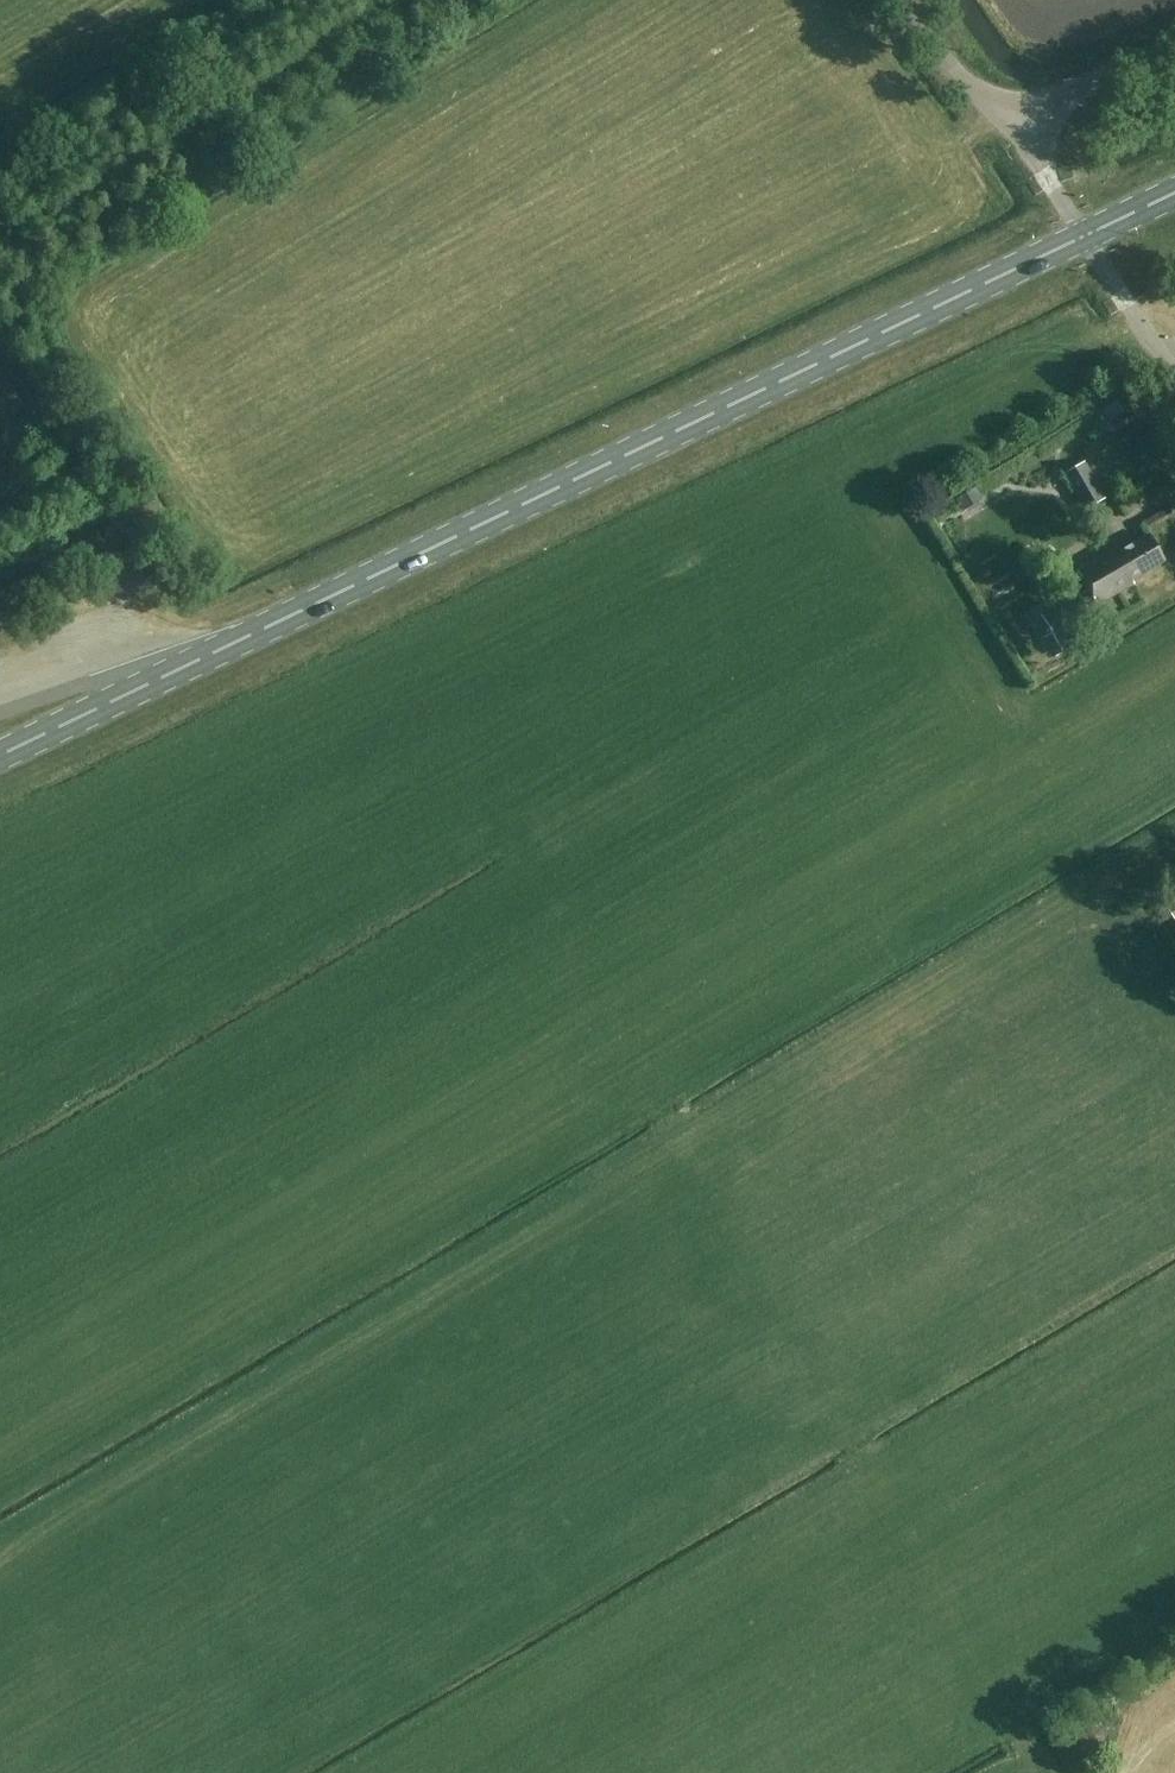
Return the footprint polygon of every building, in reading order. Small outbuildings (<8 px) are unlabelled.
[(1063,474),(1084,511),(1106,498),(1085,462),(1063,474)] [(1131,580),(1164,562),(1148,535),(1121,551),(1119,547),(1077,572),(1096,606),(1133,584),(1131,580)] [(994,583),(1014,576),(1008,559),(987,567),(994,583)] [(1019,583),(1002,591),(1012,613),(1030,605),(1019,583)] [(1078,594),(1041,614),(1063,656),(1084,644),(1077,630),(1093,621),(1078,594)] [(1167,902),(1174,916),(1174,897),(1167,902)]
